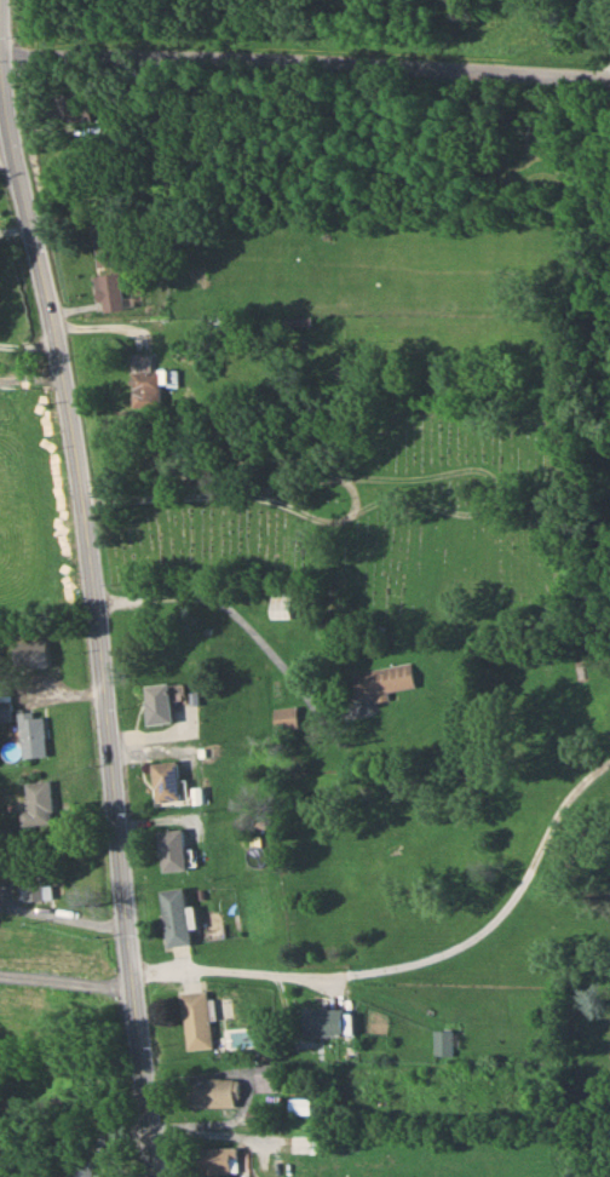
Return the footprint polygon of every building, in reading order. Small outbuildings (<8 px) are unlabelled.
[(47,125),(86,125),(86,93),(47,93),(47,125)] [(92,242),(95,273),(93,274),(97,312),(122,310),(115,239),(92,242)] [(131,406),(160,406),(160,369),(131,369),(131,406)] [(290,589),(270,589),(269,616),(290,617),(290,589)] [(152,661),(193,661),(193,641),(152,641),(152,661)] [(354,696),(374,693),(374,694),(413,687),(409,662),(350,671),(354,696)] [(144,724),(169,722),(166,682),(141,684),(144,724)] [(10,702),(0,702),(0,719),(10,719),(10,702)] [(295,727),(295,706),(272,706),(272,727),(295,727)] [(41,709),(17,711),(22,756),(45,754),(41,709)] [(149,762),(152,802),(178,800),(175,760),(149,762)] [(50,823),(50,780),(23,780),(23,823),(50,823)] [(161,871),(186,869),(182,828),(156,830),(161,871)] [(25,866),(25,898),(53,898),(53,866),(25,866)] [(189,943),(184,888),(160,890),(164,945),(189,943)] [(182,1048),(209,1047),(207,990),(180,991),(182,1048)] [(344,1008),(302,1008),(302,1034),(344,1034),(344,1008)] [(434,1053),(451,1053),(451,1029),(434,1029),(434,1053)] [(184,1106),(237,1106),(237,1078),(184,1078),(184,1106)] [(309,1098),(289,1098),(289,1113),(309,1113),(309,1098)] [(247,1121),(259,1124),(261,1113),(250,1111),(247,1121)] [(328,1152),(328,1135),(311,1135),(311,1152),(328,1152)] [(237,1173),(237,1147),(189,1147),(189,1173),(237,1173)] [(93,1160),(59,1160),(59,1176),(93,1176),(93,1160)]
